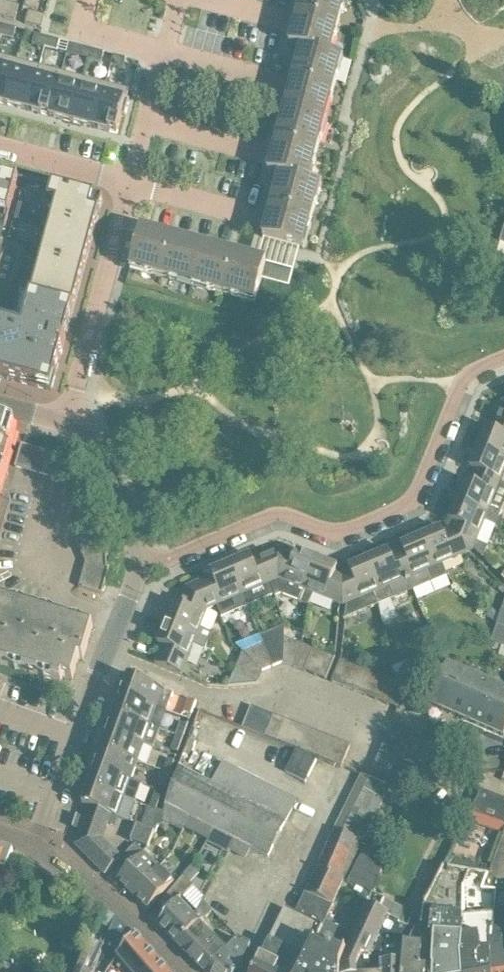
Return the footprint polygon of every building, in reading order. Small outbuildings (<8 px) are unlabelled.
[(14,4),(15,0),(5,0),(5,1),(3,9),(16,12),(18,4),(14,4)] [(302,49),(318,53),(319,50),(332,53),(346,0),(302,0),(290,45),(302,49)] [(14,20),(16,12),(3,9),(1,17),(14,20)] [(35,20),(37,13),(29,11),(27,17),(35,20)] [(45,15),(37,13),(35,20),(34,26),(42,28),(45,15)] [(34,26),(35,20),(27,17),(25,24),(34,26)] [(4,26),(1,35),(14,39),(17,29),(4,26)] [(35,34),(33,44),(45,47),(48,38),(35,34)] [(48,38),(45,47),(58,51),(60,41),(48,38)] [(79,46),(77,56),(89,59),(92,50),(79,46)] [(345,57),(332,53),(319,50),(318,53),(302,49),(285,109),(328,121),(345,57)] [(92,50),(89,59),(102,63),(104,53),(92,50)] [(6,105),(18,61),(0,56),(0,103),(6,105)] [(114,56),(112,65),(124,69),(127,59),(114,56)] [(18,61),(6,105),(28,111),(40,67),(18,61)] [(40,67),(28,111),(51,116),(62,73),(40,67)] [(62,73),(51,116),(73,122),(84,78),(62,73)] [(84,78),(73,122),(95,128),(106,84),(84,78)] [(106,84),(95,128),(118,134),(122,117),(126,118),(130,101),(127,100),(129,90),(106,84)] [(311,183),(328,121),(285,109),(269,172),(280,175),(296,180),(297,179),(311,183)] [(19,177),(0,172),(0,377),(52,391),(104,199),(53,186),(53,187),(19,177)] [(322,186),(311,183),(297,179),(296,180),(280,175),(264,238),(304,249),(322,186)] [(142,228),(131,269),(178,282),(180,276),(194,280),(193,286),(204,245),(142,228)] [(294,269),(204,245),(193,286),(194,286),(195,280),(209,284),(208,290),(256,303),(262,278),(290,285),(294,269)] [(502,403),(493,423),(503,427),(503,402),(502,403)] [(493,423),(491,429),(487,427),(478,448),(503,458),(503,427),(493,423)] [(5,454),(11,456),(17,434),(0,429),(0,472),(5,454)] [(27,470),(34,447),(22,443),(15,466),(27,470)] [(38,473),(45,450),(34,447),(27,470),(38,473)] [(478,448),(470,468),(474,470),(472,476),(499,487),(503,475),(503,458),(478,448)] [(50,477),(63,461),(58,457),(59,454),(45,450),(38,473),(50,477)] [(69,466),(63,461),(50,477),(54,487),(76,477),(71,465),(69,466)] [(499,487),(472,476),(470,482),(465,480),(457,500),(500,518),(503,510),(492,505),(499,487)] [(81,488),(76,477),(54,487),(59,498),(81,488)] [(85,499),(81,488),(59,498),(63,508),(85,499)] [(90,509),(85,499),(63,508),(67,519),(90,509)] [(483,558),(497,526),(500,518),(457,500),(452,513),(449,521),(453,523),(450,529),(472,552),(474,549),(483,558)] [(94,520),(90,509),(67,519),(72,529),(94,520)] [(99,531),(94,520),(72,529),(77,541),(99,531)] [(472,552),(450,529),(443,532),(442,528),(421,537),(439,579),(447,576),(443,565),(472,552)] [(103,542),(99,531),(77,541),(81,551),(103,542)] [(439,579),(421,537),(401,545),(403,550),(397,552),(413,591),(439,579)] [(109,557),(103,542),(81,551),(86,563),(107,562),(107,558),(109,557)] [(301,602),(318,559),(298,551),(296,556),(279,549),(259,557),(275,595),(275,596),(280,594),(301,602)] [(413,591),(397,552),(391,555),(389,550),(369,559),(387,602),(413,591)] [(275,595),(259,557),(253,560),(251,556),(231,564),(248,607),(275,595)] [(344,606),(344,575),(337,572),(338,568),(318,559),(301,602),(309,606),(314,594),(344,606)] [(387,602),(369,559),(349,568),(351,572),(344,575),(344,606),(347,605),(345,619),(387,602)] [(107,567),(107,562),(86,563),(83,573),(106,581),(110,567),(107,567)] [(248,607),(231,564),(210,573),(212,577),(206,579),(217,606),(236,599),(241,610),(248,607)] [(102,593),(106,581),(83,573),(79,587),(102,593)] [(208,610),(217,606),(206,579),(186,588),(179,605),(175,603),(166,623),(209,641),(212,633),(201,628),(208,610)] [(94,626),(0,599),(0,664),(62,683),(63,677),(73,680),(79,659),(84,660),(94,626)] [(209,641),(166,623),(158,644),(162,646),(155,664),(182,675),(194,644),(206,649),(209,641)] [(497,625),(491,643),(503,647),(503,627),(497,625)] [(284,663),(284,637),(285,626),(260,637),(262,643),(273,667),(284,663)] [(293,667),(302,644),(293,640),(284,637),(284,663),(293,667)] [(273,667),(262,643),(242,652),(263,671),(273,667)] [(305,671),(313,649),(302,644),(293,667),(305,671)] [(316,675),(324,653),(313,649),(305,671),(316,675)] [(263,671),(242,652),(234,673),(259,683),(263,671)] [(326,680),(335,657),(324,653),(316,675),(326,680)] [(343,686),(352,664),(341,660),(332,682),(343,686)] [(437,685),(429,704),(503,736),(503,686),(448,662),(437,685)] [(354,691),(363,668),(352,664),(343,686),(354,691)] [(365,695),(374,673),(363,668),(354,691),(365,695)] [(259,683),(234,673),(229,687),(258,684),(259,683)] [(376,699),(385,677),(374,673),(365,695),(376,699)] [(164,690),(129,677),(122,696),(157,709),(164,690)] [(396,682),(385,677),(376,699),(387,704),(396,682)] [(408,686),(396,682),(387,704),(399,709),(408,686)] [(157,709),(122,696),(116,714),(151,727),(157,709)] [(197,702),(190,699),(186,713),(192,715),(197,702)] [(254,732),(263,710),(252,706),(243,728),(254,732)] [(265,737),(274,715),(263,710),(254,732),(265,737)] [(160,730),(151,727),(116,714),(109,732),(144,745),(154,748),(160,730)] [(276,741),(285,719),(274,715),(265,737),(276,741)] [(287,746),(296,723),(285,719),(276,741),(287,746)] [(182,723),(177,736),(184,738),(189,725),(182,723)] [(298,750),(307,728),(296,723),(287,746),(298,750)] [(393,724),(392,723),(388,735),(410,743),(414,732),(393,724)] [(309,754),(318,732),(307,728),(298,750),(309,754)] [(138,763),(144,745),(109,732),(103,750),(138,763)] [(320,759),(329,736),(318,732),(309,754),(320,759)] [(405,754),(410,743),(388,735),(383,746),(405,754)] [(179,751),(184,738),(177,736),(173,749),(179,751)] [(331,763),(340,741),(329,736),(320,759),(331,763)] [(351,745),(340,741),(331,763),(342,768),(351,745)] [(401,765),(405,754),(383,746),(379,757),(401,765)] [(138,763),(103,750),(96,768),(131,781),(138,763)] [(396,776),(401,765),(379,757),(374,768),(396,776)] [(169,759),(165,772),(171,774),(176,761),(169,759)] [(419,767),(403,761),(392,788),(408,794),(419,767)] [(224,762),(213,784),(231,793),(243,771),(224,762)] [(131,781),(96,768),(89,786),(125,799),(136,803),(143,785),(131,781)] [(190,817),(214,830),(237,841),(232,851),(246,859),(251,848),(270,857),(287,822),(268,812),(250,803),(231,793),(213,784),(180,768),(167,806),(190,817)] [(392,788),(396,776),(374,768),(370,779),(392,788)] [(243,771),(231,793),(250,803),(261,781),(243,771)] [(166,787),(171,774),(165,772),(160,785),(166,787)] [(392,788),(370,779),(362,776),(357,787),(385,800),(392,788)] [(261,781),(250,803),(268,812),(280,791),(261,781)] [(125,799),(89,786),(83,805),(89,807),(112,815),(118,818),(125,799)] [(385,800),(357,787),(352,797),(380,811),(385,800)] [(280,791),(268,812),(287,822),(298,800),(280,791)] [(162,797),(155,795),(151,808),(157,810),(162,797)] [(374,821),(380,811),(352,797),(347,808),(374,821)] [(184,828),(190,817),(167,806),(161,821),(169,824),(170,822),(184,829),(184,828)] [(103,839),(112,815),(89,807),(85,819),(79,816),(75,829),(81,831),(76,845),(105,875),(122,858),(103,839)] [(162,812),(157,810),(151,808),(144,827),(155,831),(162,812)] [(369,832),(374,821),(347,808),(342,819),(369,832)] [(214,830),(190,817),(184,828),(208,840),(214,830)] [(369,832),(342,819),(336,829),(362,841),(363,842),(369,832)] [(155,831),(144,827),(137,824),(131,841),(148,848),(155,831)] [(351,867),(362,841),(336,829),(325,855),(351,867)] [(230,854),(232,851),(237,841),(214,830),(208,840),(207,843),(230,854)] [(490,877),(485,891),(497,891),(503,892),(503,836),(490,877)] [(349,882),(373,894),(388,857),(386,856),(367,847),(349,882)] [(6,872),(13,853),(0,848),(0,885),(6,872)] [(134,895),(159,867),(144,853),(118,881),(134,895)] [(345,880),(351,867),(325,855),(319,868),(345,880)] [(149,910),(162,895),(175,882),(159,867),(134,895),(149,910)] [(205,920),(198,914),(183,898),(195,886),(191,883),(200,874),(193,867),(185,876),(163,903),(172,911),(158,924),(179,945),(194,931),(201,924),(205,920)] [(339,893),(345,880),(319,868),(313,881),(339,893)] [(464,889),(485,891),(490,877),(444,868),(425,909),(424,914),(422,928),(431,929),(429,964),(433,964),(433,971),(462,971),(461,956),(463,943),(465,913),(464,913),(464,889)] [(339,893),(313,881),(307,893),(334,905),(339,893)] [(494,932),(497,893),(497,891),(485,891),(464,889),(464,913),(465,913),(463,943),(461,956),(462,971),(492,971),(490,941),(493,941),(494,932)] [(497,891),(497,893),(494,932),(493,941),(490,941),(492,971),(503,971),(503,892),(497,891)] [(326,921),(334,905),(307,893),(297,914),(323,927),(326,921)] [(382,955),(382,953),(401,924),(407,910),(386,901),(373,894),(367,905),(362,917),(356,928),(351,940),(346,952),(340,969),(340,971),(383,971),(382,955)] [(204,902),(198,914),(205,920),(214,911),(204,902)] [(323,927),(297,914),(286,909),(262,957),(254,971),(301,971),(323,927)] [(116,918),(104,910),(98,922),(111,931),(116,918)] [(117,960),(135,935),(116,918),(111,931),(105,945),(97,967),(96,971),(109,971),(117,960)] [(346,952),(340,949),(349,932),(326,921),(323,927),(301,971),(340,971),(340,969),(346,952)] [(217,939),(201,924),(194,931),(179,945),(206,971),(211,971),(221,959),(229,951),(217,939)] [(403,963),(405,945),(403,945),(408,925),(401,924),(382,953),(382,955),(383,971),(403,971),(403,963)] [(433,964),(429,964),(431,929),(422,928),(408,925),(403,945),(405,945),(403,963),(403,971),(433,971),(433,964)] [(135,935),(117,960),(109,971),(167,971),(135,935)] [(97,967),(105,945),(91,940),(82,961),(78,971),(96,971),(97,967)] [(240,969),(242,966),(252,947),(239,940),(229,951),(221,959),(211,971),(238,971),(240,969)]
